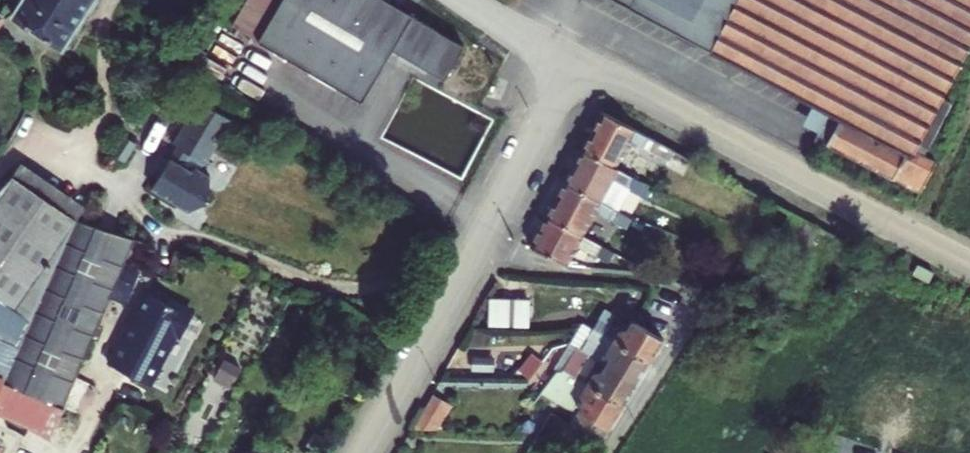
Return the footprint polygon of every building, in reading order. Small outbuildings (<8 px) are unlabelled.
[(16,12),(65,44),(93,0),(24,0),(16,12)] [(226,41),(330,103),(361,50),(387,66),(412,81),(433,48),(353,0),(251,0),(226,41)] [(835,122),(825,140),(927,194),(943,164),(925,153),(969,65),(969,0),(606,0),(835,122)] [(221,176),(211,170),(243,119),(204,95),(177,138),(183,141),(157,184),(194,207),(218,197),(221,176)] [(601,131),(591,150),(630,172),(643,149),(666,161),(673,149),(610,116),(601,131)] [(137,144),(123,136),(113,154),(126,162),(137,144)] [(591,150),(572,182),(611,204),(622,185),(645,198),(653,185),(630,172),(591,150)] [(17,175),(75,219),(83,206),(26,162),(17,175)] [(0,194),(0,298),(30,320),(75,219),(17,175),(11,183),(0,194)] [(572,182),(554,214),(593,235),(603,218),(626,231),(634,216),(611,204),(572,182)] [(554,214),(536,245),(574,267),(583,252),(602,261),(612,245),(593,235),(554,214)] [(19,348),(4,381),(63,409),(114,291),(126,261),(136,238),(75,219),(30,320),(19,348)] [(149,241),(136,238),(126,261),(139,265),(149,241)] [(823,257),(819,266),(823,268),(833,261),(823,257)] [(126,261),(114,291),(127,297),(141,266),(139,265),(126,261)] [(120,337),(122,338),(109,364),(153,385),(166,359),(162,357),(174,333),(177,334),(183,332),(192,315),(190,308),(173,300),(166,302),(147,292),(132,321),(129,319),(120,337)] [(19,348),(30,320),(0,298),(0,338),(19,348)] [(528,300),(488,299),(487,324),(528,326),(528,300)] [(598,319),(592,328),(648,361),(660,339),(631,321),(627,328),(616,330),(606,324),(612,316),(602,311),(598,319)] [(581,321),(567,345),(635,384),(648,361),(592,328),(581,321)] [(0,338),(0,378),(4,381),(19,348),(0,338)] [(623,406),(635,384),(567,345),(554,367),(559,370),(623,406)] [(516,373),(529,380),(540,362),(528,354),(516,373)] [(232,384),(240,363),(223,356),(215,378),(232,384)] [(601,445),(623,406),(559,370),(543,391),(553,396),(580,412),(571,426),(601,445)] [(51,436),(63,409),(4,381),(0,390),(0,412),(51,436)] [(429,391),(417,423),(440,432),(452,400),(429,391)] [(806,452),(833,452),(812,445),(806,452)]
